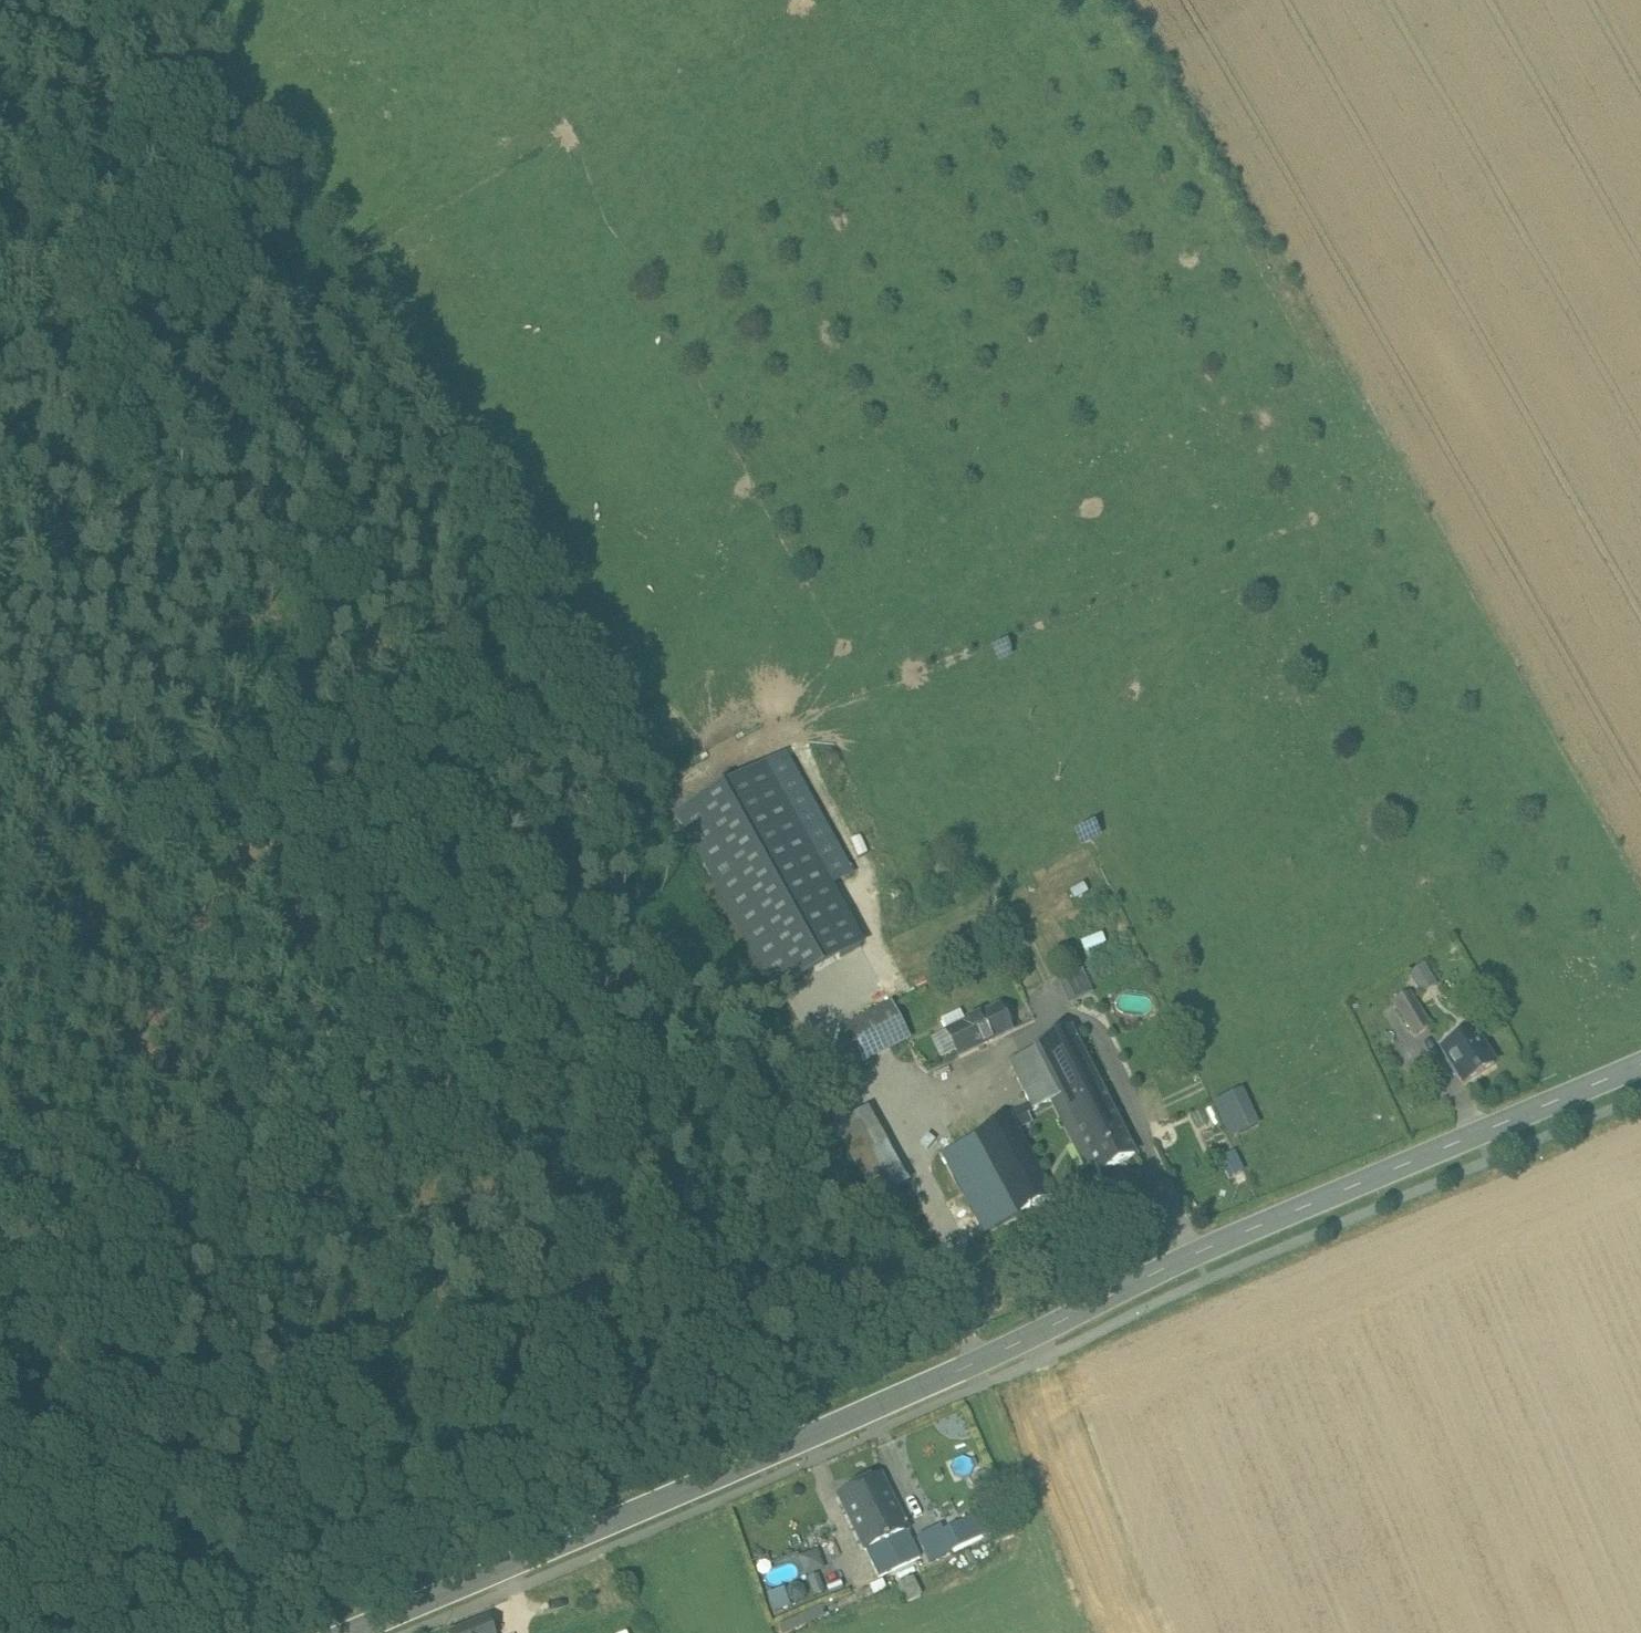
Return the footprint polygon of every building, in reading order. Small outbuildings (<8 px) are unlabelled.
[(771,993),(863,946),(769,762),(677,809),(771,993)] [(1425,962),(1411,972),(1423,991),(1438,982),(1425,962)] [(1083,969),(1058,980),(1069,1005),(1094,994),(1083,969)] [(1430,1027),(1409,994),(1395,1003),(1416,1036),(1430,1027)] [(892,1007),(845,1031),(860,1061),(907,1036),(892,1007)] [(1000,1007),(966,1023),(961,1011),(942,1020),(948,1032),(960,1056),(1012,1031),(1000,1007)] [(1068,1111),(1103,1093),(1072,1031),(1037,1049),(1061,1097),(1068,1111)] [(1474,1031),(1443,1051),(1464,1084),(1495,1065),(1474,1031)] [(1037,1049),(1010,1062),(1034,1111),(1061,1097),(1037,1049)] [(890,1081),(867,1093),(871,1102),(895,1090),(890,1081)] [(1244,1087),(1214,1100),(1229,1137),(1260,1124),(1244,1087)] [(1100,1173),(1135,1155),(1103,1093),(1068,1111),(1100,1173)] [(936,1094),(914,1105),(929,1133),(932,1132),(943,1154),(963,1143),(936,1094)] [(1010,1118),(977,1136),(1019,1215),(1053,1197),(1010,1118)] [(859,1119),(837,1131),(854,1162),(877,1150),(859,1119)] [(1019,1215),(977,1136),(963,1143),(943,1154),(973,1210),(986,1233),(1019,1215)] [(973,1210),(955,1219),(968,1243),(986,1233),(973,1210)] [(880,1476),(840,1495),(866,1549),(907,1530),(880,1476)] [(969,1515),(918,1537),(930,1562),(980,1540),(969,1515)] [(907,1530),(866,1549),(879,1578),(921,1558),(907,1530)] [(806,1574),(825,1567),(819,1548),(799,1555),(806,1574)] [(786,1590),(796,1605),(822,1589),(812,1574),(786,1590)] [(785,1587),(768,1593),(775,1612),(792,1606),(785,1587)] [(454,1632),(494,1632),(489,1619),(454,1632)]
